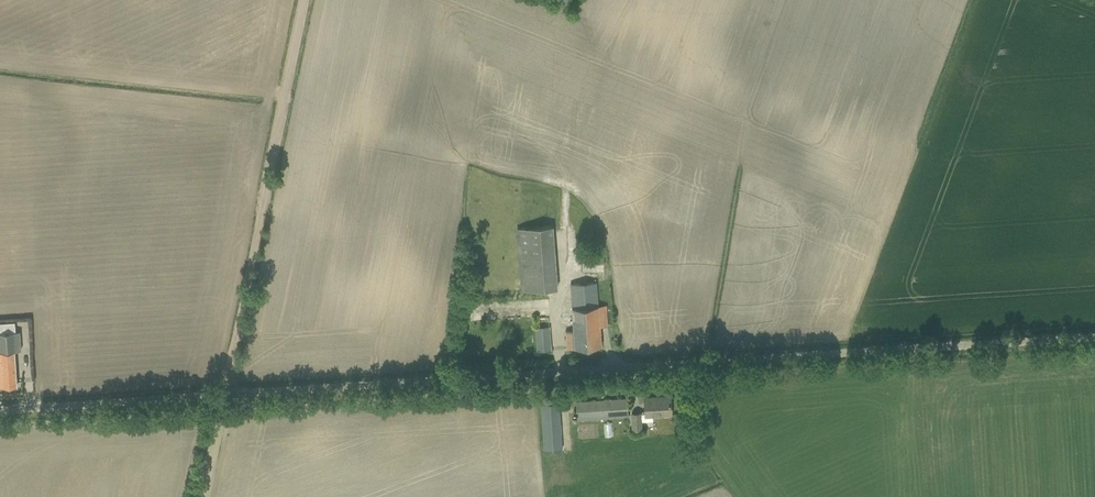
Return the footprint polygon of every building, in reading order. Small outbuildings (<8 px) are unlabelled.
[(521,291),(557,288),(553,226),(516,228),(521,291)] [(566,332),(566,337),(567,348),(601,346),(600,326),(607,325),(607,315),(606,306),(598,306),(596,281),(570,284),(573,331),(566,332)] [(16,385),(14,351),(21,350),(20,339),(20,331),(16,331),(15,321),(0,322),(0,386),(16,385)] [(535,328),(536,340),(537,350),(551,349),(549,327),(535,328)] [(644,397),(645,408),(646,415),(671,413),(670,395),(644,397)] [(576,402),(576,412),(577,419),(628,416),(627,398),(576,402)] [(541,404),(544,449),(562,448),(559,403),(541,404)] [(642,429),(641,413),(631,413),(632,429),(642,429)]
